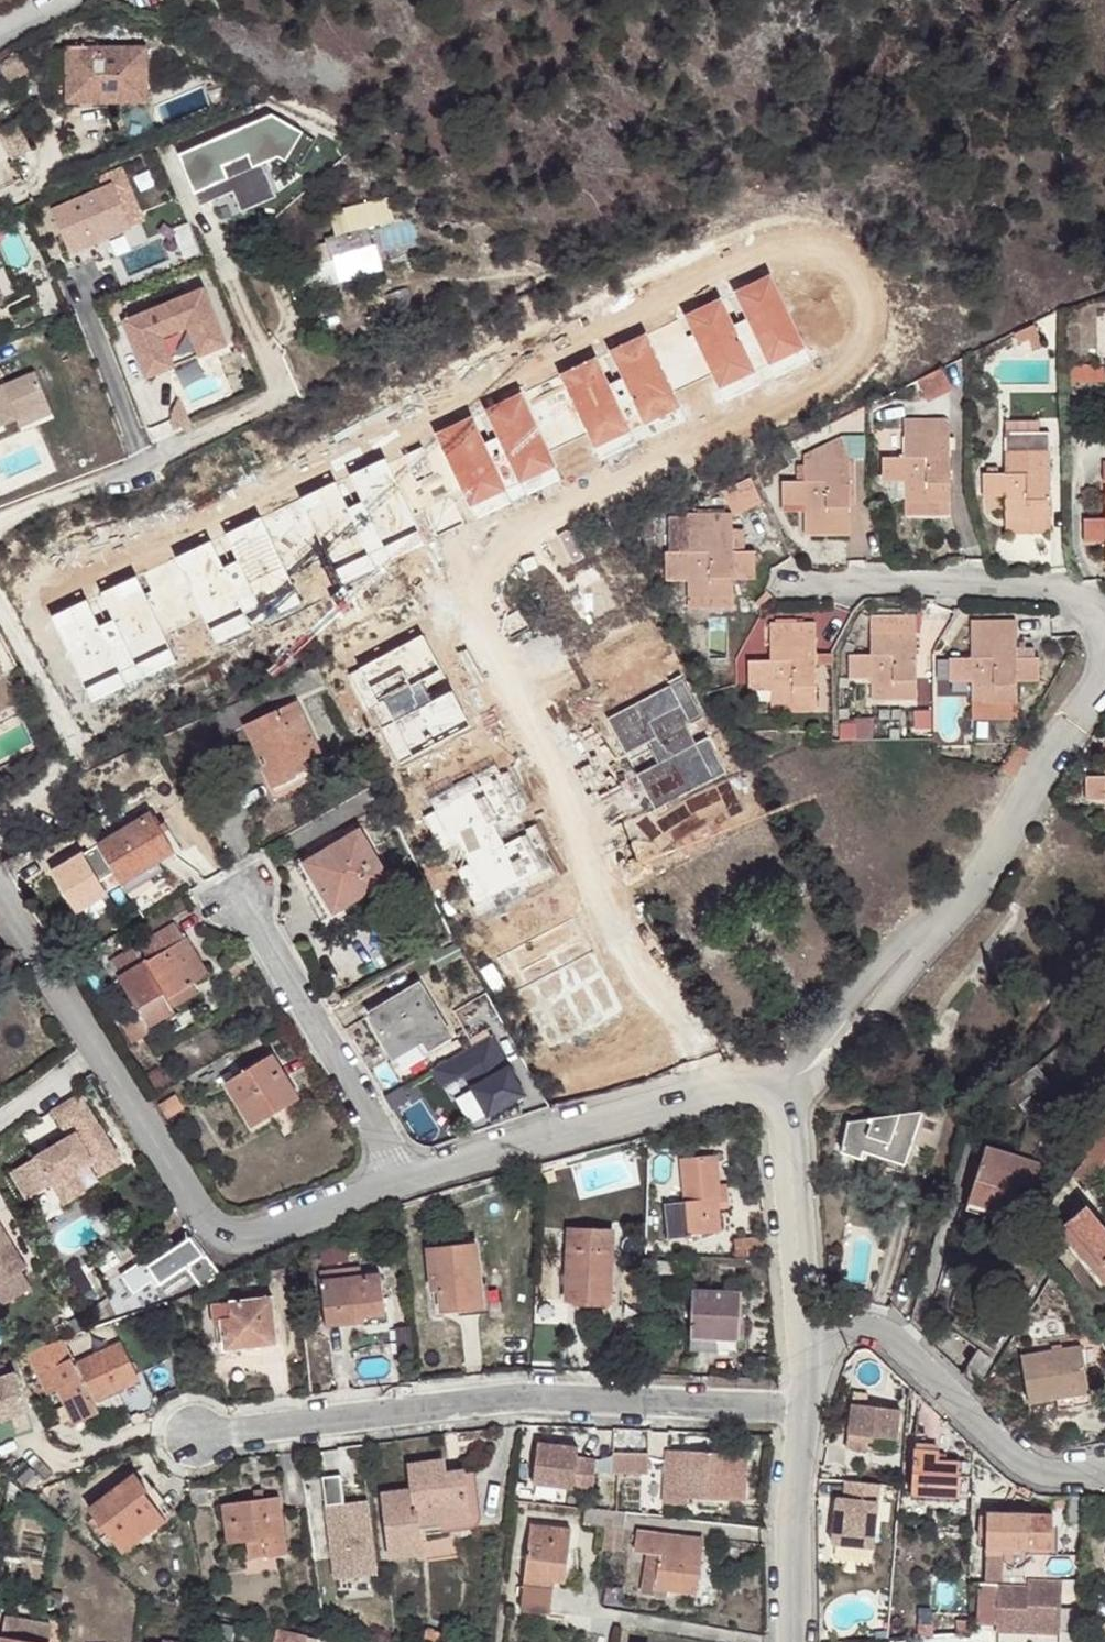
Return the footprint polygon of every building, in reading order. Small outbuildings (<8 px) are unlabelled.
[(112,87),(112,98),(149,98),(149,49),(69,49),(70,87),(112,87)] [(0,67),(0,73),(8,83),(28,69),(17,54),(0,67)] [(70,98),(112,98),(112,87),(70,87),(70,98)] [(274,114),(180,155),(202,205),(235,192),(244,212),(279,197),(265,165),(259,152),(275,145),(280,157),(301,168),(316,139),(274,114)] [(0,133),(0,138),(11,159),(31,149),(18,124),(0,133)] [(275,145),(259,152),(265,165),(280,157),(275,145)] [(50,210),(73,264),(97,255),(92,244),(129,227),(111,183),(50,210)] [(312,248),(290,254),(295,269),(368,249),(361,223),(391,214),(383,192),(327,209),(333,231),(323,234),(324,239),(311,243),(312,248)] [(368,249),(295,269),(303,293),(375,273),(368,249)] [(813,361),(770,271),(732,290),(746,319),(735,324),(721,295),(608,349),(622,378),(609,384),(595,356),(484,409),(497,436),(484,443),(471,416),(349,473),(364,504),(348,512),(334,482),(225,533),(238,562),(223,569),(209,541),(100,593),(113,620),(98,627),(85,600),(51,617),(90,700),(175,660),(163,635),(203,616),(216,642),(300,602),(287,576),(326,557),(339,584),(425,543),(412,515),(463,491),(477,519),(561,479),(549,453),(586,435),(599,464),(688,422),(676,397),(710,380),(721,405),(813,361)] [(200,290),(121,322),(144,379),(197,356),(193,348),(220,336),(200,290)] [(1038,326),(1017,333),(1021,344),(1032,340),(1035,351),(1046,347),(1038,326)] [(220,336),(193,348),(197,356),(223,344),(220,336)] [(959,384),(949,365),(924,371),(924,377),(934,397),(959,384)] [(1068,368),(1069,384),(1104,383),(1104,368),(1068,368)] [(13,418),(29,410),(28,405),(42,398),(31,372),(0,386),(0,423),(13,418)] [(29,410),(13,418),(16,426),(48,412),(42,398),(28,405),(29,410)] [(909,505),(953,504),(952,433),(952,424),(948,420),(908,420),(908,458),(886,458),(887,483),(908,484),(909,501),(909,505)] [(1041,422),(1007,423),(1007,436),(1041,435),(1041,422)] [(1009,522),(1052,521),(1051,435),(1041,435),(1007,436),(1008,476),(1002,477),(990,477),(985,477),(986,500),(1008,500),(1009,522)] [(807,526),(852,526),(852,463),(843,441),(807,460),(806,481),(786,481),(785,504),(806,505),(807,526)] [(751,481),(727,492),(737,513),(761,502),(751,481)] [(908,484),(887,483),(895,501),(909,501),(908,484)] [(952,520),(953,504),(909,505),(909,520),(952,520)] [(734,554),(734,532),(733,516),(688,517),(689,552),(673,552),(668,552),(668,576),(690,576),(689,598),(736,597),(735,575),(754,575),(753,553),(745,554),(734,554)] [(689,552),(688,517),(673,517),(673,552),(689,552)] [(1052,533),(1052,521),(1009,522),(1009,534),(1052,533)] [(1089,522),(1089,546),(1104,546),(1104,521),(1089,522)] [(851,537),(852,526),(807,526),(808,536),(851,537)] [(745,532),(734,532),(734,554),(745,554),(745,532)] [(736,597),(689,598),(689,608),(736,607),(736,597)] [(914,705),(914,638),(906,637),(906,622),(870,620),(871,659),(848,658),(848,683),(869,683),(869,705),(914,705)] [(906,637),(914,638),(914,621),(906,622),(906,637)] [(1018,663),(1017,641),(1007,640),(1008,625),(972,624),(971,662),(949,664),(949,687),(972,687),(972,710),(1018,709),(1018,688),(1040,687),(1039,663),(1018,663)] [(1007,640),(1017,641),(1017,624),(1008,625),(1007,640)] [(814,652),(814,642),(807,641),(807,626),(769,625),(768,664),(748,663),(748,687),(770,688),(769,710),(815,711),(814,664),(814,652)] [(807,641),(814,642),(815,626),(807,626),(807,641)] [(423,628),(350,669),(371,705),(384,697),(393,713),(381,720),(403,759),(475,719),(454,681),(432,693),(423,678),(445,666),(423,628)] [(834,652),(814,652),(814,664),(834,663),(834,652)] [(17,703),(0,673),(0,713),(17,703)] [(683,674),(607,715),(626,751),(651,738),(659,754),(634,767),(657,811),(732,771),(709,728),(693,736),(684,720),(702,710),(683,674)] [(276,714),(273,709),(266,691),(218,711),(229,736),(247,726),(276,714)] [(276,714),(247,726),(274,788),(299,777),(294,766),(317,755),(322,753),(300,703),(276,714)] [(1018,709),(972,710),(972,722),(1018,722),(1018,709)] [(933,710),(917,710),(917,727),(933,727),(933,710)] [(294,766),(299,777),(322,767),(317,755),(294,766)] [(151,758),(139,764),(145,773),(157,766),(151,758)] [(502,770),(425,812),(476,906),(555,864),(532,822),(509,834),(501,819),(522,808),(502,770)] [(1089,776),(1088,800),(1104,801),(1104,776),(1089,776)] [(99,845),(122,886),(160,864),(177,855),(153,814),(99,845)] [(314,860),(308,865),(337,917),(393,883),(364,832),(314,860)] [(47,867),(71,912),(106,893),(81,848),(47,867)] [(160,864),(122,886),(128,895),(130,893),(136,895),(166,878),(163,874),(165,873),(160,864)] [(337,917),(308,865),(299,869),(329,920),(337,917)] [(575,910),(498,951),(549,1045),(624,1004),(602,965),(581,977),(571,960),(595,947),(575,910)] [(171,922),(108,958),(137,1007),(150,1029),(175,1014),(173,1009),(167,1000),(193,986),(210,974),(184,936),(181,937),(171,922)] [(167,1000),(173,1009),(196,991),(193,986),(167,1000)] [(378,1034),(394,1060),(423,1045),(429,1053),(451,1041),(421,988),(371,1017),(381,1033),(378,1034)] [(153,1033),(150,1029),(137,1007),(122,1016),(138,1043),(153,1033)] [(471,1041),(475,1047),(490,1039),(486,1033),(471,1041)] [(475,1047),(432,1071),(442,1089),(464,1076),(488,1118),(523,1097),(490,1039),(475,1047)] [(291,1105),(286,1094),(295,1089),(275,1057),(227,1084),(253,1128),(275,1116),(291,1105)] [(936,1149),(951,1096),(928,1100),(924,1110),(913,1141),(936,1149)] [(66,1201),(82,1190),(72,1175),(90,1164),(100,1179),(121,1166),(79,1097),(51,1115),(67,1142),(11,1177),(27,1204),(51,1188),(58,1199),(66,1201)] [(913,1141),(924,1110),(849,1120),(842,1150),(902,1170),(913,1141)] [(1088,1160),(1077,1173),(1086,1183),(1101,1166),(1104,1168),(1104,1167),(1104,1131),(1084,1157),(1088,1160)] [(970,1199),(996,1207),(1014,1213),(1025,1183),(1034,1186),(1043,1161),(986,1144),(970,1199)] [(728,1183),(718,1184),(716,1152),(681,1157),(685,1198),(663,1201),(666,1235),(719,1229),(718,1207),(717,1197),(729,1196),(728,1183)] [(86,1196),(82,1190),(66,1201),(58,1199),(62,1203),(65,1209),(86,1196)] [(729,1196),(717,1197),(718,1207),(730,1206),(729,1196)] [(996,1216),(996,1207),(970,1199),(969,1207),(996,1216)] [(1064,1212),(1071,1219),(1086,1208),(1080,1199),(1064,1212)] [(1071,1219),(1058,1231),(1104,1286),(1104,1284),(1104,1231),(1086,1208),(1071,1219)] [(21,1275),(27,1272),(0,1227),(0,1289),(21,1275)] [(566,1227),(563,1298),(607,1300),(610,1229),(566,1227)] [(735,1236),(736,1253),(766,1251),(765,1234),(735,1236)] [(224,1280),(197,1241),(181,1252),(174,1256),(152,1271),(164,1289),(191,1272),(204,1290),(224,1280)] [(169,1247),(174,1256),(181,1252),(175,1243),(169,1247)] [(425,1248),(429,1288),(436,1288),(439,1309),(479,1304),(473,1244),(425,1248)] [(674,1262),(655,1261),(655,1273),(674,1273),(674,1262)] [(383,1314),(378,1275),(359,1278),(358,1269),(318,1273),(323,1326),(359,1321),(359,1316),(383,1314)] [(21,1275),(0,1289),(0,1304),(3,1310),(32,1292),(21,1275)] [(436,1288),(429,1288),(431,1311),(439,1309),(436,1288)] [(694,1289),(690,1337),(739,1338),(740,1320),(740,1291),(694,1289)] [(237,1342),(237,1348),(275,1344),(270,1297),(210,1304),(211,1319),(218,1319),(220,1330),(221,1343),(237,1342)] [(218,1319),(211,1319),(213,1330),(220,1330),(218,1319)] [(739,1338),(690,1337),(690,1347),(745,1350),(746,1321),(740,1320),(739,1338)] [(222,1351),(237,1348),(237,1342),(221,1343),(222,1351)] [(27,1353),(37,1374),(64,1361),(55,1344),(27,1353)] [(120,1408),(113,1392),(138,1380),(120,1344),(74,1366),(71,1358),(64,1361),(37,1374),(46,1395),(56,1391),(73,1425),(97,1413),(97,1412),(102,1409),(105,1415),(120,1408)] [(960,1373),(977,1389),(997,1358),(981,1345),(960,1373)] [(1057,1401),(1089,1396),(1082,1349),(1022,1358),(1028,1406),(1057,1401)] [(0,1379),(0,1421),(27,1412),(15,1375),(0,1379)] [(941,1415),(918,1393),(914,1460),(963,1459),(963,1457),(964,1436),(941,1415)] [(1091,1405),(1089,1396),(1057,1401),(1058,1411),(1091,1405)] [(851,1402),(843,1445),(865,1449),(867,1435),(895,1440),(900,1410),(851,1402)] [(867,1435),(865,1449),(892,1454),(895,1440),(867,1435)] [(975,1446),(964,1436),(963,1457),(975,1458),(975,1446)] [(572,1447),(532,1445),(530,1486),(590,1489),(591,1471),(592,1459),(572,1457),(572,1447)] [(743,1495),(745,1451),(666,1447),(663,1500),(688,1500),(689,1492),(720,1494),(743,1495)] [(608,1455),(608,1471),(645,1472),(646,1452),(608,1451),(608,1455)] [(592,1459),(591,1471),(608,1471),(608,1455),(592,1459)] [(407,1464),(411,1490),(418,1528),(470,1521),(465,1469),(446,1471),(445,1459),(407,1464)] [(963,1459),(914,1460),(911,1500),(959,1498),(963,1459)] [(418,1528),(419,1538),(482,1529),(475,1467),(465,1469),(470,1521),(418,1528)] [(141,1493),(160,1517),(174,1509),(154,1484),(151,1487),(137,1469),(132,1473),(144,1491),(141,1493)] [(338,1472),(318,1475),(331,1577),(373,1573),(364,1498),(341,1501),(338,1472)] [(144,1491),(132,1473),(86,1507),(121,1551),(162,1520),(160,1517),(141,1493),(144,1491)] [(880,1480),(845,1477),(844,1496),(837,1495),(833,1541),(875,1545),(880,1480)] [(7,1507),(29,1498),(26,1495),(12,1483),(7,1507)] [(190,1491),(192,1505),(208,1503),(206,1488),(190,1491)] [(418,1528),(411,1490),(380,1492),(390,1561),(423,1556),(419,1538),(418,1528)] [(266,1555),(285,1552),(277,1496),(221,1504),(226,1541),(244,1540),(262,1537),(266,1555)] [(623,1512),(584,1507),(582,1523),(605,1526),(620,1527),(623,1512)] [(987,1556),(1001,1557),(1003,1562),(1010,1566),(1018,1567),(1025,1564),(1029,1557),(1051,1558),(1052,1512),(987,1510),(987,1515),(987,1539),(987,1556)] [(529,1522),(522,1582),(551,1586),(553,1578),(563,1579),(570,1528),(529,1522)] [(620,1527),(605,1526),(602,1547),(618,1550),(620,1527)] [(645,1551),(659,1553),(662,1533),(638,1530),(635,1550),(645,1551)] [(703,1537),(662,1533),(659,1553),(655,1593),(668,1594),(669,1587),(697,1589),(700,1562),(703,1537)] [(266,1555),(262,1537),(244,1540),(247,1558),(266,1555)] [(655,1593),(659,1553),(645,1551),(640,1591),(655,1593)] [(981,1624),(999,1624),(1000,1582),(1003,1583),(1003,1562),(1001,1557),(987,1556),(986,1582),(982,1582),(981,1624)] [(697,1589),(669,1587),(668,1594),(704,1598),(710,1563),(700,1562),(697,1589)] [(1000,1582),(999,1624),(999,1630),(1001,1630),(1001,1641),(1028,1641),(1029,1631),(1063,1631),(1064,1577),(1029,1576),(1029,1583),(1003,1583),(1000,1582)] [(551,1586),(522,1582),(520,1598),(550,1602),(551,1586)] [(625,1605),(626,1588),(608,1587),(607,1604),(625,1605)] [(1069,1607),(1069,1641),(1081,1641),(1082,1607),(1069,1607)] [(143,1618),(154,1620),(156,1612),(144,1609),(143,1618)] [(970,1627),(971,1616),(961,1617),(961,1627),(970,1627)] [(53,1626),(5,1617),(2,1636),(1,1636),(0,1641),(50,1641),(53,1626)] [(919,1630),(937,1632),(937,1622),(920,1621),(919,1630)] [(232,1626),(217,1623),(216,1636),(229,1639),(232,1626)] [(434,1641),(438,1641),(441,1627),(423,1624),(420,1640),(434,1641)] [(118,1641),(119,1641),(121,1635),(109,1630),(107,1636),(118,1641)] [(307,1637),(275,1630),(272,1641),(305,1641),(307,1637)]
